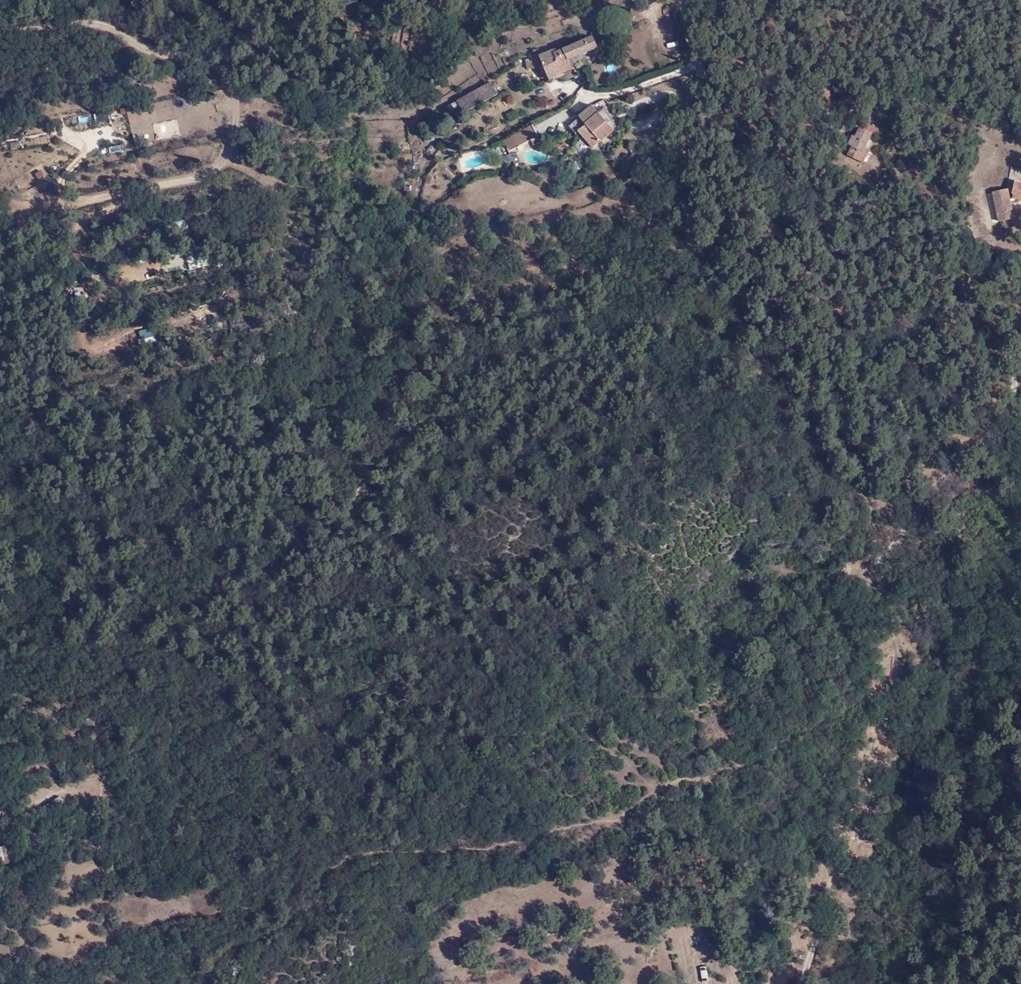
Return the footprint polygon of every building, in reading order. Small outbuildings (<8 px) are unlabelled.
[(566,60),(568,60),(598,47),(616,33),(612,27),(609,29),(607,26),(600,29),(602,32),(599,33),(597,30),(592,33),(594,36),(561,51),(566,60)] [(549,80),(573,68),(568,60),(566,60),(561,51),(558,52),(556,47),(538,56),(539,58),(543,67),(549,80)] [(526,69),(543,67),(539,58),(525,59),(526,69)] [(491,82),(457,101),(460,107),(463,113),(498,94),(491,82)] [(460,107),(457,101),(448,106),(451,111),(460,107)] [(613,130),(609,125),(598,112),(593,105),(579,116),(580,117),(569,126),(575,133),(578,130),(592,147),(613,130)] [(598,112),(609,125),(613,122),(604,107),(598,112)] [(859,127),(855,136),(851,146),(847,155),(864,163),(869,150),(866,148),(872,134),(876,136),(879,128),(867,123),(864,130),(859,127)] [(543,142),(533,124),(504,141),(509,151),(513,149),(531,140),(535,147),(543,142)] [(640,168),(650,160),(645,154),(634,163),(639,169),(640,168)] [(1015,181),(1012,193),(1014,193),(1012,199),(1011,199),(1009,189),(993,192),(999,222),(1015,219),(1012,205),(1020,203),(1020,202),(1020,201),(1020,183),(1015,181)] [(141,330),(142,337),(155,335),(154,328),(141,330)] [(706,959),(699,960),(703,983),(711,983),(706,959)]
